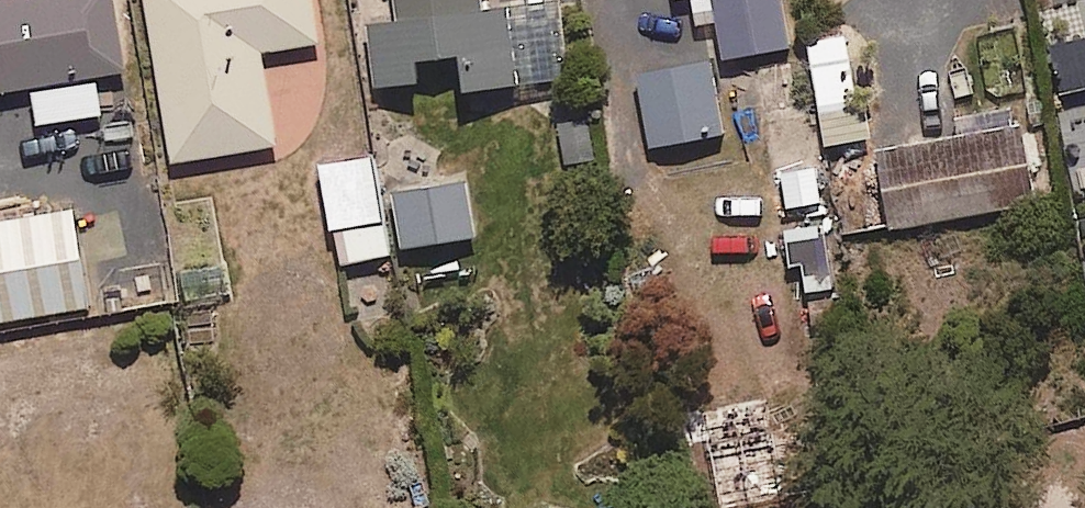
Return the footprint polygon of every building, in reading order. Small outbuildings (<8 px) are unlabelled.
[(132,76),(120,0),(22,0),(0,3),(0,97),(37,92),(43,129),(107,119),(101,81),(132,76)] [(325,48),(317,0),(152,0),(179,166),(282,150),(268,57),(325,48)] [(391,11),(374,13),(381,93),(429,89),(427,68),(470,64),(474,96),(574,87),(567,11),(489,19),(488,0),(390,0),(391,11)] [(793,53),(786,0),(722,0),(731,62),(793,53)] [(831,150),(869,143),(849,38),(811,45),(831,150)] [(1058,51),(1070,98),(1084,94),(1084,44),(1058,51)] [(653,151),(728,140),(717,68),(643,79),(653,151)] [(883,236),(1042,206),(1027,128),(868,158),(883,236)] [(342,268),(394,260),(378,159),(326,167),(342,268)] [(408,253),(481,242),(473,187),(400,198),(408,253)] [(96,312),(80,212),(0,225),(0,327),(96,312)] [(814,436),(780,441),(775,405),(720,413),(734,506),(823,493),(814,436)]
